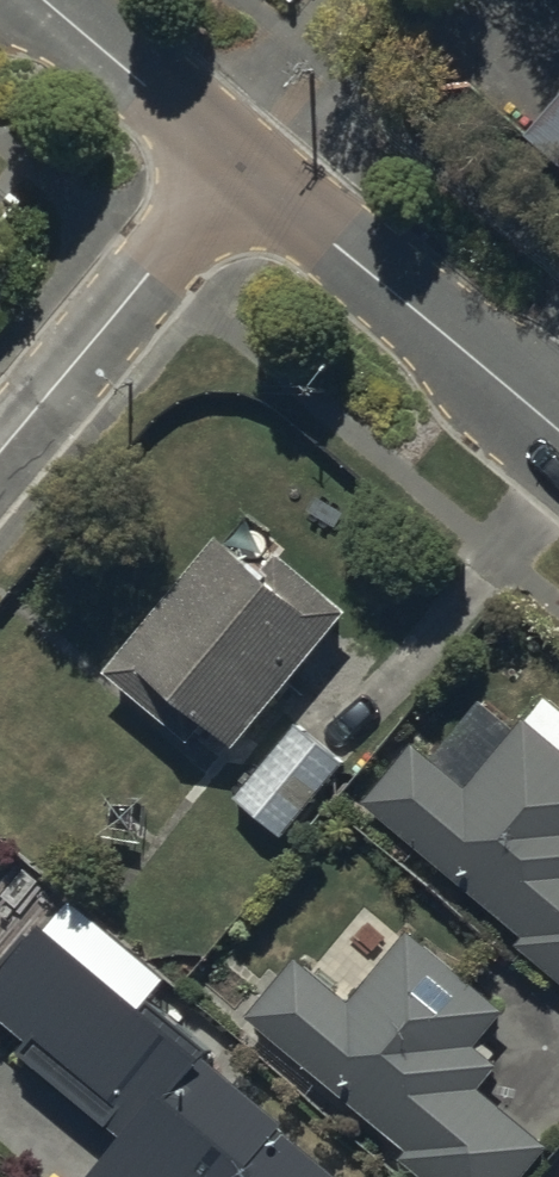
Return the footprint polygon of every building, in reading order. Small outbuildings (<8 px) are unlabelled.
[(527,131),(558,158),(558,93),(527,131)] [(230,751),(347,604),(276,548),(261,566),(212,528),(101,668),(179,729),(188,718),(230,751)] [(466,783),(411,736),(364,795),(521,930),(515,938),(558,976),(558,704),(544,691),(466,783)] [(348,761),(298,719),(234,794),(285,837),(348,761)] [(17,1048),(120,1134),(84,1176),(347,1176),(284,1125),(288,1120),(228,1070),(235,1062),(151,992),(166,973),(68,893),(0,975),(0,1010),(29,1034),(17,1048)] [(248,1015),(405,1146),(398,1154),(425,1176),(519,1176),(549,1141),(482,1086),(500,1064),(474,1042),(504,1006),(409,927),(387,953),(379,946),(346,985),(311,956),(304,965),(296,958),(248,1015)]
